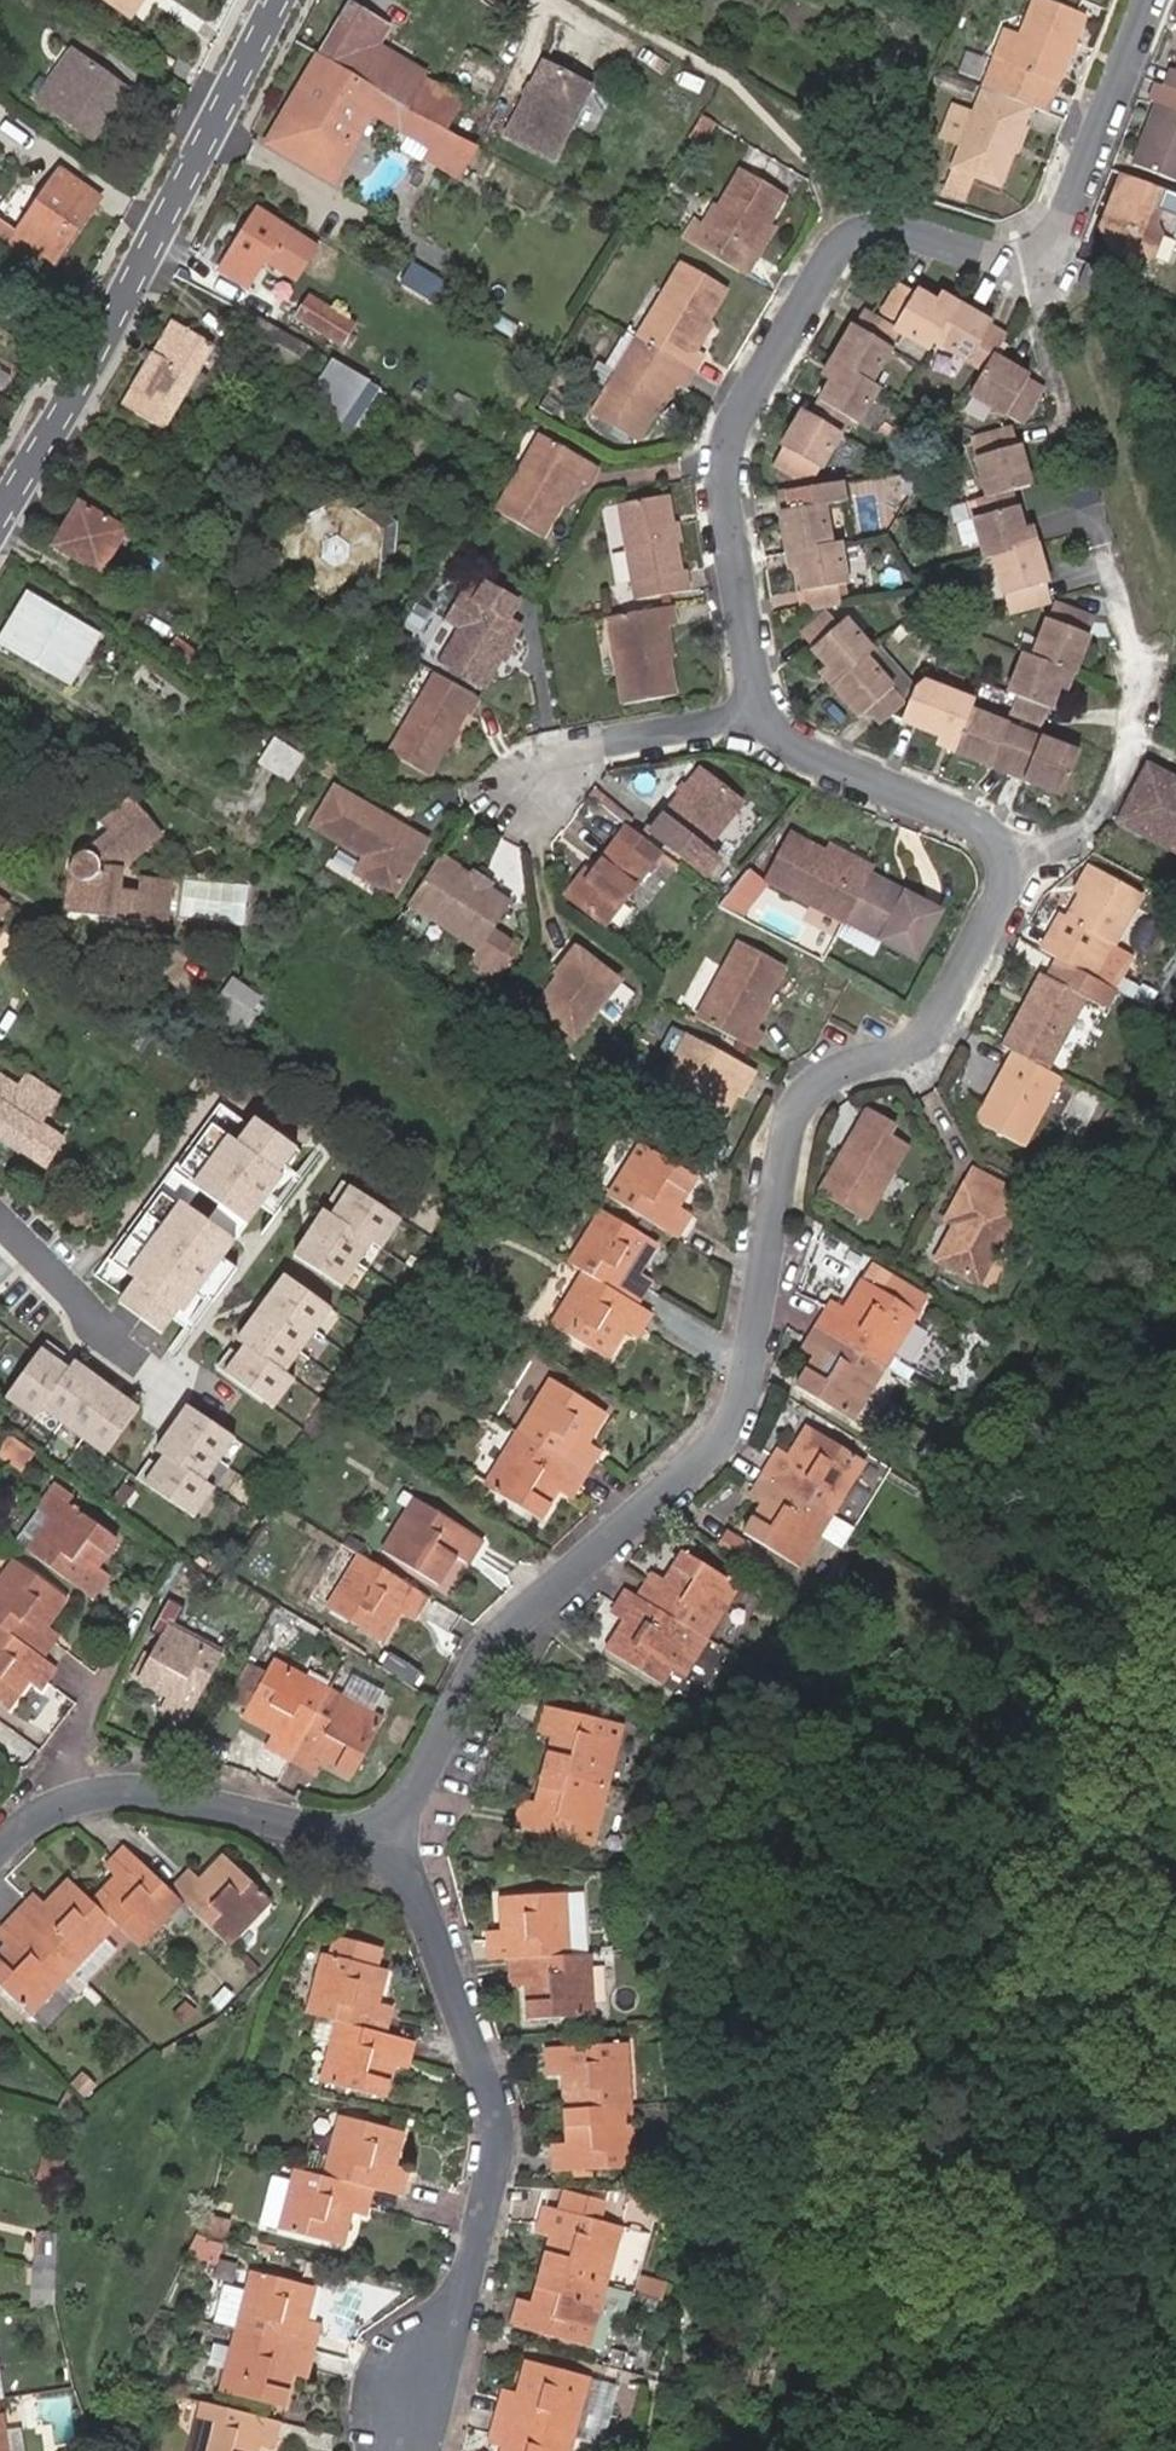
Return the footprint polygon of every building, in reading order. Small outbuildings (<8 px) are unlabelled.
[(130,18),(143,0),(104,0),(130,18)] [(1083,16),(1043,0),(1034,0),(1020,36),(1003,30),(981,89),(982,89),(1029,108),(1040,81),(1055,87),(1083,16)] [(422,77),(424,73),(378,46),(388,27),(349,5),(319,56),(405,107),(438,125),(455,96),(422,77)] [(91,138),(126,91),(72,52),(38,99),(91,138)] [(347,146),(368,110),(430,150),(425,158),(458,177),(476,146),(438,125),(405,107),(319,56),(267,144),(332,183),(352,149),(347,146)] [(552,160),(590,88),(543,63),(506,135),(552,160)] [(1175,82),(1175,72),(1170,70),(1163,87),(1173,91),(1175,82)] [(1044,114),(1055,87),(1040,81),(1029,108),(1044,114)] [(1173,91),(1163,87),(1156,84),(1149,102),(1156,104),(1132,165),(1175,183),(1175,92),(1173,91)] [(998,188),(1029,108),(982,89),(972,114),(960,145),(941,190),(962,198),(971,175),(998,188)] [(960,145),(972,114),(952,106),(940,137),(960,145)] [(686,137),(701,146),(714,123),(698,115),(686,137)] [(530,206),(543,181),(503,160),(490,184),(530,206)] [(737,272),(768,222),(783,198),(741,171),(719,207),(694,245),(737,272)] [(54,261),(98,199),(60,172),(7,248),(33,266),(42,253),(54,261)] [(1130,200),(1138,181),(1121,175),(1114,193),(1130,200)] [(1167,192),(1138,181),(1130,200),(1114,193),(1100,228),(1110,252),(1138,263),(1151,257),(1159,236),(1154,226),(1167,192)] [(694,245),(719,207),(715,204),(702,224),(695,219),(683,238),(694,245)] [(247,290),(287,227),(256,208),(217,270),(247,290)] [(742,276),(774,225),(768,222),(737,272),(742,276)] [(704,355),(694,348),(730,289),(683,260),(636,336),(694,372),(704,355)] [(396,284),(430,303),(442,282),(408,263),(396,284)] [(935,341),(951,312),(938,303),(917,291),(916,293),(900,283),(882,313),(898,322),(894,328),(901,333),(930,350),(935,341)] [(951,312),(956,303),(943,295),(938,303),(951,312)] [(350,325),(310,299),(298,316),(340,342),(350,325)] [(993,356),(1002,342),(987,334),(991,326),(993,325),(956,303),(951,312),(935,341),(970,362),(984,371),(993,356)] [(862,330),(871,314),(864,310),(855,325),(862,330)] [(492,313),(486,326),(510,338),(516,325),(492,313)] [(890,350),(892,348),(901,333),(894,328),(871,314),(862,330),(855,325),(854,325),(832,361),(841,365),(870,382),(890,350)] [(300,372),(312,350),(258,318),(245,341),(300,372)] [(162,431),(213,345),(173,321),(154,353),(153,353),(130,391),(131,391),(122,407),(162,431)] [(1002,342),(1006,335),(991,326),(987,334),(1002,342)] [(636,442),(672,382),(683,389),(694,372),(636,336),(626,330),(603,366),(614,373),(589,413),(636,442)] [(1022,425),(1039,395),(1024,386),(1029,378),(993,356),(984,371),(970,394),(1006,416),(1022,425)] [(832,379),(841,365),(832,361),(824,374),(832,379)] [(354,426),(376,388),(331,362),(309,399),(354,426)] [(858,423),(879,387),(870,382),(841,365),(832,379),(830,384),(820,401),(811,415),(840,433),(849,418),(858,423)] [(820,469),(841,433),(840,433),(811,415),(803,410),(782,446),(784,448),(790,451),(781,467),(810,484),(820,469)] [(1016,447),(1011,430),(1004,431),(1009,449),(1016,447)] [(1029,487),(1019,446),(1016,447),(1009,449),(1004,431),(972,440),(987,497),(1010,491),(1029,487)] [(542,539),(577,479),(588,486),(598,468),(540,434),(495,511),(542,539)] [(781,467),(790,451),(784,448),(775,463),(781,467)] [(844,501),(841,484),(821,487),(823,505),(844,501)] [(786,553),(795,551),(830,544),(823,505),(821,487),(821,486),(787,491),(790,509),(780,511),(786,553)] [(1022,532),(1016,508),(1015,508),(1010,491),(987,497),(977,499),(982,517),(973,519),(984,559),(993,557),(1027,547),(1022,532)] [(683,590),(667,498),(617,507),(634,599),(683,590)] [(99,573),(124,531),(79,505),(54,547),(99,573)] [(375,558),(390,550),(392,526),(371,511),(357,518),(339,506),(270,539),(268,556),(331,598),(373,579),(375,558)] [(1035,544),(1031,529),(1022,532),(1027,547),(1035,544)] [(803,590),(806,609),(839,603),(838,597),(845,596),(844,585),(845,584),(839,543),(830,544),(795,551),(797,564),(798,566),(802,591),(803,590)] [(1046,585),(1035,544),(1027,547),(993,557),(1003,596),(1008,614),(1041,605),(1037,587),(1045,585),(1046,585)] [(797,564),(795,551),(786,553),(789,568),(798,566),(797,564)] [(484,688),(519,627),(507,620),(517,602),(484,583),(481,588),(470,582),(446,621),(459,629),(440,662),(484,688)] [(1049,603),(1045,585),(1037,587),(1041,605),(1049,603)] [(98,633),(29,591),(0,640),(0,647),(67,686),(98,633)] [(1072,676),(1087,637),(1078,634),(1085,616),(1053,603),(1031,658),(1063,672),(1071,675),(1072,676)] [(676,697),(664,629),(676,626),(673,607),(607,619),(622,707),(676,697)] [(871,651),(844,619),(838,625),(826,611),(800,633),(812,647),(811,648),(827,667),(837,679),(864,657),(871,651)] [(1087,637),(1093,619),(1085,616),(1078,634),(1087,637)] [(169,640),(162,655),(188,667),(195,652),(169,640)] [(905,678),(878,645),(871,651),(864,657),(892,689),(905,678)] [(1057,686),(1063,672),(1031,658),(1022,655),(1007,694),(1015,697),(1009,714),(1026,721),(1040,727),(1047,709),(1048,710),(1057,686)] [(902,701),(895,693),(892,689),(864,657),(837,679),(830,685),(857,716),(865,710),(877,724),(903,702),(902,701)] [(837,679),(827,667),(820,673),(830,685),(837,679)] [(1065,689),(1071,675),(1063,672),(1057,686),(1065,689)] [(427,778),(475,699),(432,673),(385,753),(427,778)] [(1009,764),(1021,732),(1006,726),(968,711),(954,742),(951,751),(990,767),(993,758),(1009,764)] [(1060,795),(1077,754),(1039,739),(1021,732),(1009,764),(1025,771),(1022,780),(1060,795)] [(951,751),(954,742),(940,736),(936,745),(951,751)] [(302,758),(274,740),(259,764),(287,782),(302,758)] [(1006,773),(1009,764),(993,758),(990,767),(1006,773)] [(1022,780),(1025,771),(1009,764),(1006,773),(1022,780)] [(1175,853),(1175,781),(1147,766),(1117,823),(1175,854),(1175,853)] [(704,849),(740,803),(699,770),(649,833),(703,876),(717,859),(704,849)] [(615,804),(593,787),(588,795),(609,812),(615,804)] [(394,896),(426,842),(334,788),(311,827),(365,858),(356,874),(394,896)] [(118,886),(120,868),(158,836),(129,801),(104,822),(112,832),(86,854),(82,853),(76,854),(73,857),(71,861),(72,864),(71,876),(82,878),(79,910),(147,918),(149,899),(132,897),(133,888),(118,886)] [(603,926),(661,852),(627,826),(589,875),(584,870),(565,895),(603,926)] [(870,874),(872,868),(855,859),(851,867),(826,853),(791,834),(766,881),(843,923),(845,921),(870,874)] [(855,859),(830,846),(826,853),(851,867),(855,859)] [(490,928),(507,903),(487,889),(484,893),(454,873),(456,869),(438,856),(408,903),(477,948),(466,965),(495,985),(520,948),(490,928)] [(1077,896),(1091,869),(1086,866),(1072,893),(1077,896)] [(489,886),(472,875),(470,878),(456,869),(454,873),(484,893),(487,889),(489,886)] [(1095,980),(1140,895),(1091,869),(1077,896),(1066,917),(1060,914),(1041,951),(1056,959),(1095,980)] [(917,960),(943,912),(870,874),(845,921),(917,960)] [(79,910),(82,878),(71,876),(67,909),(79,910)] [(165,920),(169,883),(143,880),(142,889),(133,888),(132,897),(149,899),(147,918),(165,920)] [(742,918),(757,897),(739,885),(724,906),(742,918)] [(764,1034),(752,1028),(786,966),(737,940),(695,1019),(754,1051),(764,1034)] [(572,971),(583,955),(574,948),(554,974),(558,977),(560,978),(569,968),(572,971)] [(574,1038),(618,982),(583,955),(572,971),(569,968),(560,978),(558,977),(534,1007),(574,1038)] [(1046,1070),(1084,997),(1105,1008),(1114,990),(1095,980),(1056,959),(1046,977),(1040,974),(1001,1047),(1011,1052),(1046,1070)] [(233,1037),(261,996),(233,978),(205,1018),(233,1037)] [(746,1089),(756,1071),(686,1034),(657,1089),(721,1124),(736,1096),(735,1095),(741,1086),(746,1089)] [(1022,1147),(1059,1078),(1046,1070),(1011,1052),(975,1122),(1022,1147)] [(58,1095),(25,1073),(17,1087),(0,1076),(0,1138),(21,1152),(40,1123),(58,1095)] [(741,1098),(746,1089),(741,1086),(735,1095),(736,1096),(741,1098)] [(864,1221),(908,1146),(889,1135),(894,1124),(867,1108),(817,1193),(864,1221)] [(228,1139),(193,1187),(248,1227),(284,1179),(279,1176),(297,1151),(255,1120),(237,1145),(228,1139)] [(45,1168),(64,1138),(40,1123),(21,1152),(45,1168)] [(608,1197),(675,1238),(685,1222),(667,1211),(672,1204),(677,1208),(695,1178),(640,1144),(608,1197)] [(978,1284),(1017,1212),(1016,1211),(1024,1196),(972,1169),(964,1183),(944,1220),(953,1225),(934,1260),(978,1284)] [(401,1222),(348,1187),(330,1215),(322,1210),(292,1256),(343,1289),(372,1244),(382,1251),(401,1222)] [(235,1245),(180,1204),(124,1278),(133,1285),(122,1300),(169,1334),(235,1245)] [(667,1211),(685,1222),(689,1215),(677,1208),(672,1204),(667,1211)] [(584,1273),(636,1305),(646,1288),(628,1278),(632,1270),(638,1274),(656,1244),(600,1210),(568,1263),(584,1273)] [(884,1367),(926,1298),(871,1264),(843,1310),(849,1313),(844,1320),(826,1309),(817,1325),(884,1367)] [(628,1278),(646,1288),(650,1281),(638,1274),(632,1270),(628,1278)] [(552,1326),(607,1359),(625,1330),(619,1326),(624,1319),(642,1330),(652,1314),(636,1305),(584,1273),(552,1326)] [(333,1313),(285,1277),(238,1339),(247,1345),(225,1375),(275,1411),(299,1378),(290,1371),(333,1313)] [(843,1310),(831,1302),(826,1309),(844,1320),(849,1313),(843,1310)] [(625,1330),(637,1337),(642,1330),(624,1319),(619,1326),(625,1330)] [(884,1367),(817,1325),(807,1341),(824,1352),(820,1359),(815,1356),(797,1386),(801,1388),(832,1408),(852,1420),(884,1367)] [(824,1352),(807,1341),(803,1349),(815,1356),(820,1359),(824,1352)] [(43,1349),(7,1399),(37,1420),(43,1412),(108,1459),(144,1410),(77,1361),(71,1369),(43,1349)] [(517,1432),(584,1473),(594,1458),(576,1447),(581,1439),(586,1442),(604,1413),(549,1379),(517,1432)] [(832,1408),(801,1388),(793,1401),(824,1421),(832,1408)] [(235,1441),(186,1407),(155,1452),(164,1458),(144,1486),(194,1521),(216,1490),(206,1484),(235,1441)] [(863,1461),(808,1427),(790,1458),(795,1460),(791,1468),(773,1457),(763,1472),(831,1514),(863,1461)] [(484,1486),(540,1519),(558,1489),(553,1486),(557,1479),(574,1490),(584,1473),(517,1432),(484,1486)] [(33,1455),(9,1437),(0,1449),(0,1457),(20,1472),(33,1455)] [(70,1471),(83,1454),(63,1439),(50,1457),(70,1471)] [(576,1447),(594,1458),(598,1450),(586,1442),(581,1439),(576,1447)] [(790,1458),(777,1450),(773,1457),(791,1468),(795,1460),(790,1458)] [(831,1514),(763,1472),(753,1489),(771,1500),(766,1507),(761,1503),(743,1533),(798,1567),(831,1514)] [(558,1489),(570,1497),(574,1490),(557,1479),(553,1486),(558,1489)] [(96,1568),(116,1540),(64,1502),(67,1498),(54,1488),(38,1510),(51,1520),(28,1552),(92,1599),(103,1584),(86,1571),(91,1565),(96,1568)] [(771,1500),(753,1489),(749,1496),(761,1503),(766,1507),(771,1500)] [(382,1551),(437,1584),(456,1555),(451,1551),(455,1544),(473,1555),(482,1539),(414,1498),(382,1551)] [(28,1552),(51,1520),(38,1510),(14,1543),(28,1552)] [(359,1555),(365,1544),(348,1534),(342,1544),(359,1555)] [(456,1555),(468,1562),(473,1555),(455,1544),(451,1551),(456,1555)] [(737,1585),(681,1551),(663,1581),(668,1584),(664,1591),(646,1580),(637,1597),(692,1631),(704,1638),(737,1585)] [(327,1608),(382,1642),(400,1613),(395,1609),(400,1602),(417,1613),(427,1597),(360,1555),(327,1608)] [(42,1658),(53,1642),(36,1631),(41,1624),(46,1627),(67,1599),(15,1561),(0,1581),(0,1627),(42,1658)] [(86,1571),(103,1584),(107,1577),(96,1568),(91,1565),(86,1571)] [(663,1581),(651,1573),(646,1580),(664,1591),(668,1584),(663,1581)] [(683,1676),(706,1639),(704,1638),(692,1631),(637,1597),(625,1589),(615,1605),(632,1616),(628,1623),(623,1620),(605,1650),(660,1684),(670,1667),(683,1676)] [(400,1613),(413,1620),(417,1613),(400,1602),(395,1609),(400,1613)] [(632,1616),(615,1605),(611,1612),(623,1620),(628,1623),(632,1616)] [(36,1631),(53,1642),(58,1636),(46,1627),(41,1624),(36,1631)] [(167,1625),(137,1682),(168,1698),(171,1693),(178,1697),(169,1715),(185,1724),(222,1654),(167,1625)] [(42,1658),(0,1627),(0,1704),(7,1710),(28,1681),(23,1677),(28,1671),(44,1683),(55,1668),(42,1658)] [(246,1710),(242,1717),(273,1734),(276,1728),(283,1732),(273,1750),(290,1759),(327,1690),(273,1660),(266,1672),(246,1710)] [(246,1710),(266,1672),(250,1664),(230,1701),(246,1710)] [(28,1681),(39,1690),(44,1683),(28,1671),(23,1677),(28,1681)] [(391,1703),(337,1673),(327,1690),(382,1720),(391,1703)] [(351,1776),(382,1720),(327,1690),(290,1759),(306,1768),(316,1750),(324,1754),(321,1759),(351,1776)] [(168,1698),(161,1711),(169,1715),(178,1697),(171,1693),(168,1698)] [(621,1724),(545,1706),(540,1724),(560,1729),(558,1737),(552,1736),(544,1770),(607,1785),(621,1724)] [(560,1729),(540,1724),(538,1732),(552,1736),(558,1737),(560,1729)] [(273,1734),(266,1746),(273,1750),(283,1732),(276,1728),(273,1734)] [(316,1750),(306,1768),(314,1772),(321,1759),(324,1754),(316,1750)] [(607,1785),(544,1770),(536,1804),(542,1805),(539,1813),(520,1808),(515,1827),(593,1845),(607,1785)] [(536,1804),(522,1801),(520,1808),(539,1813),(542,1805),(536,1804)] [(169,1891),(124,1848),(111,1862),(126,1876),(120,1881),(115,1877),(91,1903),(114,1925),(138,1947),(167,1917),(181,1902),(169,1891)] [(269,1901),(223,1856),(198,1882),(203,1886),(197,1892),(182,1877),(169,1891),(181,1902),(194,1915),(226,1946),(269,1901)] [(126,1876),(111,1862),(105,1867),(115,1877),(120,1881),(126,1876)] [(198,1882),(187,1872),(182,1877),(197,1892),(203,1886),(198,1882)] [(91,1903),(67,1880),(43,1906),(48,1910),(42,1916),(27,1901),(14,1915),(71,1970),(103,1936),(114,1925),(91,1903)] [(583,1919),(581,1894),(563,1894),(563,1893),(498,1897),(501,1932),(507,1932),(508,1940),(487,1941),(488,1960),(508,1959),(585,1954),(583,1919)] [(43,1906),(33,1896),(27,1901),(42,1916),(48,1910),(43,1906)] [(180,1930),(194,1915),(181,1902),(167,1917),(180,1930)] [(14,1915),(1,1929),(16,1943),(10,1949),(6,1945),(0,1951),(0,1988),(28,2014),(29,2014),(56,1986),(71,1970),(14,1915)] [(1,1929),(0,1929),(0,1939),(6,1945),(10,1949),(16,1943),(1,1929)] [(501,1932),(486,1933),(487,1941),(508,1940),(507,1932),(501,1932)] [(85,1983),(117,1951),(103,1936),(71,1970),(85,1983)] [(377,2004),(386,1971),(376,1968),(380,1952),(356,1945),(334,1939),(329,1956),(323,1954),(308,2015),(316,2017),(384,2034),(389,2016),(369,2011),(371,2003),(377,2004)] [(585,1954),(508,1959),(510,1977),(530,1976),(530,1984),(525,1985),(526,2020),(591,2016),(588,1971),(587,1954),(585,1954)] [(46,2030),(88,1986),(85,1983),(71,1970),(56,1986),(29,2014),(46,2030)] [(530,1976),(510,1977),(510,1986),(525,1985),(530,1984),(530,1976)] [(219,2009),(231,1996),(224,1989),(212,2002),(219,2009)] [(182,2025),(195,2012),(185,2003),(172,2016),(182,2025)] [(369,2011),(389,2016),(391,2008),(377,2004),(371,2003),(369,2011)] [(386,2063),(389,2055),(409,2060),(413,2042),(384,2034),(316,2017),(309,2041),(330,2047),(321,2083),(384,2099),(393,2064),(386,2063)] [(626,2043),(547,2048),(548,2067),(568,2065),(569,2074),(563,2075),(565,2110),(629,2105),(626,2043)] [(393,2064),(406,2068),(409,2060),(389,2055),(386,2063),(393,2064)] [(568,2065),(548,2067),(548,2075),(563,2075),(569,2074),(568,2065)] [(79,2114),(83,2106),(67,2093),(58,2107),(79,2114)] [(629,2105),(565,2110),(567,2144),(573,2144),(574,2152),(553,2153),(555,2172),(634,2167),(629,2105)] [(372,2188),(401,2196),(405,2178),(385,2173),(388,2164),(393,2166),(402,2132),(339,2116),(324,2177),(372,2188)] [(567,2144),(553,2145),(553,2153),(574,2152),(573,2144),(567,2144)] [(57,2182),(62,2163),(46,2159),(42,2178),(57,2182)] [(385,2173),(405,2178),(407,2169),(393,2166),(388,2164),(385,2173)] [(342,2246),(351,2211),(345,2210),(347,2201),(367,2206),(372,2188),(324,2177),(295,2170),(292,2181),(273,2176),(261,2225),(280,2229),(342,2246)] [(600,2221),(605,2201),(564,2190),(559,2210),(600,2221)] [(351,2211),(365,2215),(365,2214),(367,2206),(347,2201),(345,2210),(351,2211)] [(559,2210),(544,2206),(539,2224),(559,2230),(557,2238),(551,2236),(542,2270),(604,2287),(621,2227),(600,2221),(559,2210)] [(225,2238),(230,2221),(211,2216),(206,2233),(225,2238)] [(559,2230),(539,2224),(538,2232),(551,2236),(557,2238),(559,2230)] [(55,2271),(56,2235),(35,2235),(34,2265),(55,2271)] [(54,2291),(55,2271),(34,2265),(32,2290),(54,2291)] [(625,2310),(630,2294),(604,2287),(542,2270),(532,2304),(538,2305),(536,2313),(516,2308),(511,2326),(587,2347),(600,2350),(604,2335),(617,2338),(625,2310)] [(236,2332),(313,2351),(317,2333),(298,2328),(299,2320),(306,2321),(314,2287),(251,2271),(236,2332)] [(660,2302),(665,2283),(638,2276),(633,2295),(660,2302)] [(53,2305),(54,2291),(32,2290),(29,2309),(53,2305)] [(532,2304),(519,2300),(516,2308),(536,2313),(538,2305),(532,2304)] [(298,2328),(317,2333),(320,2325),(306,2321),(299,2320),(298,2328)] [(221,2392),(284,2408),(292,2374),(286,2373),(288,2364),(308,2370),(313,2351),(236,2332),(221,2392)] [(619,2369),(624,2353),(612,2350),(608,2366),(619,2369)] [(604,2433),(616,2387),(587,2379),(588,2377),(525,2360),(517,2394),(522,2395),(520,2403),(500,2398),(495,2416),(572,2437),(601,2445),(604,2433)] [(292,2374),(306,2378),(308,2370),(288,2364),(286,2373),(292,2374)] [(517,2394),(502,2390),(500,2398),(520,2403),(522,2395),(517,2394)] [(254,2435),(274,2439),(279,2422),(202,2401),(189,2450),(256,2450),(258,2444),(252,2443),(254,2435)] [(19,2431),(4,2433),(1,2414),(0,2414),(0,2450),(22,2450),(19,2431)] [(495,2416),(490,2434),(510,2440),(508,2448),(502,2446),(501,2450),(568,2450),(572,2437),(495,2416)] [(629,2440),(604,2433),(601,2445),(625,2450),(626,2450),(629,2440)] [(510,2440),(490,2434),(489,2442),(502,2446),(508,2448),(510,2440)] [(258,2444),(272,2447),(274,2439),(254,2435),(252,2443),(258,2444)]
